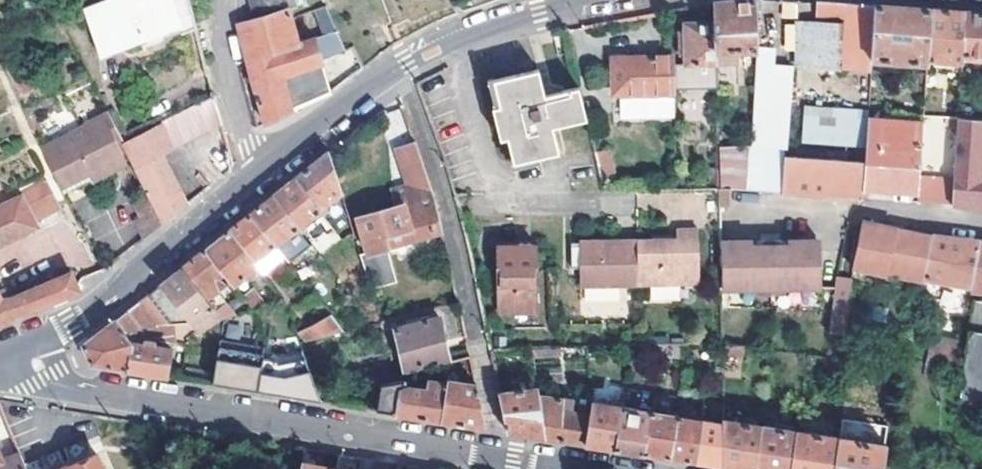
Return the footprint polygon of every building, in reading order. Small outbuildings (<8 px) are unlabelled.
[(172,0),(108,0),(84,9),(102,56),(182,25),(172,0)] [(182,25),(195,20),(190,0),(172,0),(182,25)] [(362,69),(353,47),(344,52),(325,7),(314,10),(322,34),(298,44),(290,18),(288,9),(282,11),(278,0),(246,0),(252,21),(238,25),(248,66),(262,125),(288,113),(294,110),(325,96),(334,90),(362,69)] [(282,11),(288,9),(290,18),(302,14),(298,0),(278,0),(282,11)] [(780,16),(800,21),(804,4),(784,0),(783,0),(780,16)] [(752,49),(752,1),(728,3),(711,4),(711,13),(712,65),(735,65),(734,53),(752,49)] [(818,5),(817,29),(848,30),(847,48),(841,48),(839,69),(870,71),(871,60),(874,8),(845,6),(818,5)] [(874,8),(871,60),(925,63),(925,61),(928,11),(903,9),(874,8)] [(684,65),(712,65),(711,13),(684,13),(684,9),(670,12),(670,38),(679,38),(679,55),(684,55),(684,65)] [(958,62),(959,61),(961,13),(938,11),(928,11),(925,61),(958,62)] [(971,13),(961,13),(959,61),(981,62),(981,14),(971,13)] [(796,67),(839,69),(841,48),(847,48),(848,30),(817,29),(798,28),(796,67)] [(772,50),(752,49),(748,146),(785,148),(791,68),(772,67),(772,50)] [(670,94),(670,59),(610,61),(611,96),(670,94)] [(581,120),(575,88),(550,94),(542,96),(535,71),(492,82),(498,108),(490,110),(499,142),(507,140),(514,166),(557,154),(551,128),(581,120)] [(214,95),(125,142),(124,142),(130,157),(147,192),(162,227),(186,208),(160,156),(221,124),(215,100),(215,98),(214,95)] [(955,118),(974,119),(974,109),(956,107),(955,118)] [(974,109),(974,119),(981,120),(981,109),(974,109)] [(804,146),(847,148),(849,112),(806,110),(804,146)] [(103,165),(107,170),(130,157),(124,142),(108,112),(103,115),(123,154),(103,165)] [(868,113),(849,112),(847,148),(866,149),(867,120),(868,113)] [(103,115),(39,147),(52,177),(62,194),(93,177),(98,181),(105,176),(107,170),(103,165),(123,154),(103,115)] [(952,179),(951,204),(981,206),(981,120),(974,119),(955,118),(952,179)] [(866,149),(865,165),(863,190),(891,191),(917,193),(921,123),(867,120),(866,149)] [(366,253),(387,247),(384,239),(440,223),(434,200),(432,191),(429,184),(423,169),(413,138),(393,145),(404,183),(389,188),(394,206),(356,217),(366,253)] [(715,189),(716,208),(726,209),(727,190),(861,200),(863,200),(863,190),(865,165),(844,163),(844,157),(785,151),(785,148),(748,146),(714,148),(715,169),(715,189)] [(603,150),(588,153),(595,184),(610,181),(603,150)] [(341,194),(328,152),(300,175),(294,180),(319,212),(322,216),(327,212),(325,208),(341,194)] [(0,174),(0,175),(8,192),(19,188),(10,168),(0,174)] [(715,189),(715,169),(709,169),(704,173),(705,189),(715,189)] [(679,170),(671,170),(671,183),(679,183),(679,170)] [(8,192),(0,175),(0,245),(37,228),(35,224),(61,210),(46,185),(19,199),(21,201),(13,203),(8,192)] [(951,204),(952,179),(938,178),(937,194),(936,204),(951,204)] [(278,193),(273,197),(299,229),(302,234),(307,230),(304,225),(319,212),(294,180),(278,193)] [(162,227),(147,192),(131,200),(139,218),(132,223),(142,243),(143,242),(152,235),(162,227)] [(920,203),(936,204),(937,194),(920,192),(920,203)] [(256,210),(251,214),(284,255),(291,264),(300,256),(287,239),(299,229),(273,197),(272,197),(256,210)] [(228,232),(258,269),(262,273),(284,255),(251,214),(233,228),(228,232)] [(340,221),(345,237),(351,257),(360,254),(354,234),(349,218),(340,221)] [(886,270),(923,277),(932,239),(889,228),(863,222),(851,269),(885,277),(886,270)] [(387,247),(441,230),(441,228),(440,223),(384,239),(387,247)] [(673,232),(673,237),(674,243),(648,243),(632,244),(633,286),(697,285),(696,231),(673,232)] [(244,280),(258,269),(228,232),(212,245),(204,251),(231,285),(234,289),(244,280)] [(922,280),(970,287),(979,244),(953,241),(932,239),(923,277),(922,280)] [(761,249),(761,243),(753,243),(753,248),(717,248),(718,290),(753,289),(768,289),(782,289),(816,288),(816,246),(777,247),(777,243),(771,243),(771,248),(761,249)] [(633,286),(632,244),(567,245),(567,271),(576,271),(577,287),(633,286)] [(981,292),(981,244),(979,244),(970,287),(969,291),(981,292)] [(530,246),(495,246),(496,315),(532,315),(530,246)] [(231,285),(204,251),(186,265),(182,269),(211,307),(215,304),(212,300),(219,295),(231,285)] [(104,262),(109,269),(110,269),(114,265),(110,258),(104,262)] [(200,335),(220,320),(214,312),(211,307),(182,269),(167,281),(139,303),(156,327),(143,332),(142,342),(156,344),(174,346),(171,324),(190,321),(200,335)] [(9,321),(49,305),(79,292),(71,274),(3,300),(0,295),(0,326),(9,321)] [(836,278),(829,335),(844,337),(851,281),(836,278)] [(254,292),(244,280),(234,289),(244,300),(254,292)] [(768,289),(753,289),(754,299),(768,298),(768,289)] [(768,289),(768,298),(781,298),(782,289),(768,289)] [(266,308),(254,292),(244,300),(253,313),(266,308)] [(225,302),(219,295),(212,300),(215,304),(211,307),(214,312),(225,302)] [(225,302),(214,312),(220,320),(224,324),(238,318),(225,302)] [(156,327),(139,303),(131,309),(127,312),(143,332),(156,327)] [(957,405),(981,409),(981,305),(969,304),(957,405)] [(143,332),(127,312),(84,346),(92,366),(109,369),(128,372),(132,345),(142,347),(142,342),(143,332)] [(345,334),(331,313),(312,327),(320,340),(345,334)] [(443,317),(447,341),(460,339),(456,315),(443,317)] [(406,373),(452,362),(440,318),(421,323),(419,319),(413,320),(414,326),(395,331),(404,365),(406,373)] [(320,340),(312,327),(304,332),(308,343),(320,340)] [(155,349),(156,344),(142,342),(142,347),(132,345),(128,372),(146,375),(166,378),(170,352),(155,349)] [(219,346),(217,362),(262,369),(263,360),(258,359),(259,352),(219,346)] [(743,349),(722,347),(722,356),(742,359),(743,349)] [(655,360),(657,348),(642,349),(641,358),(655,360)] [(682,368),(685,348),(657,348),(655,360),(654,364),(682,368)] [(269,360),(263,360),(262,369),(261,372),(284,376),(309,367),(302,349),(282,356),(269,355),(269,360)] [(635,349),(629,349),(628,357),(641,358),(642,349),(635,349)] [(217,362),(213,385),(258,392),(261,372),(262,369),(217,362)] [(406,373),(404,365),(392,368),(395,376),(406,373)] [(284,376),(261,372),(258,392),(321,401),(309,367),(284,376)] [(320,396),(334,392),(328,373),(315,376),(320,396)] [(448,384),(441,421),(448,422),(482,427),(485,422),(477,383),(456,381),(457,375),(449,375),(448,384)] [(381,387),(377,410),(400,414),(441,421),(448,384),(428,382),(427,390),(412,388),(406,390),(405,382),(381,387)] [(535,438),(543,440),(537,399),(536,391),(498,395),(507,434),(535,438)] [(611,406),(620,407),(622,397),(608,395),(606,405),(611,406)] [(577,445),(584,446),(588,418),(567,415),(568,409),(561,408),(562,404),(537,399),(543,440),(577,445)] [(614,451),(620,410),(620,407),(611,406),(610,408),(590,406),(588,418),(584,446),(606,450),(614,451)] [(637,413),(620,410),(614,451),(634,454),(641,455),(647,416),(647,411),(638,409),(637,413)] [(665,418),(647,416),(641,455),(661,458),(668,460),(674,419),(675,416),(665,414),(665,418)] [(696,464),(698,423),(674,419),(668,460),(689,463),(696,464)] [(761,428),(720,422),(720,425),(721,468),(726,468),(754,468),(761,428)] [(714,467),(721,468),(720,425),(698,423),(696,464),(714,467)] [(761,428),(754,468),(790,468),(796,433),(761,428)] [(796,433),(790,468),(832,468),(836,440),(796,433)] [(836,440),(832,468),(881,468),(884,447),(836,440)] [(17,456),(2,462),(0,458),(0,468),(22,468),(17,456)] [(96,456),(71,466),(69,461),(61,464),(63,468),(101,468),(96,456)]
